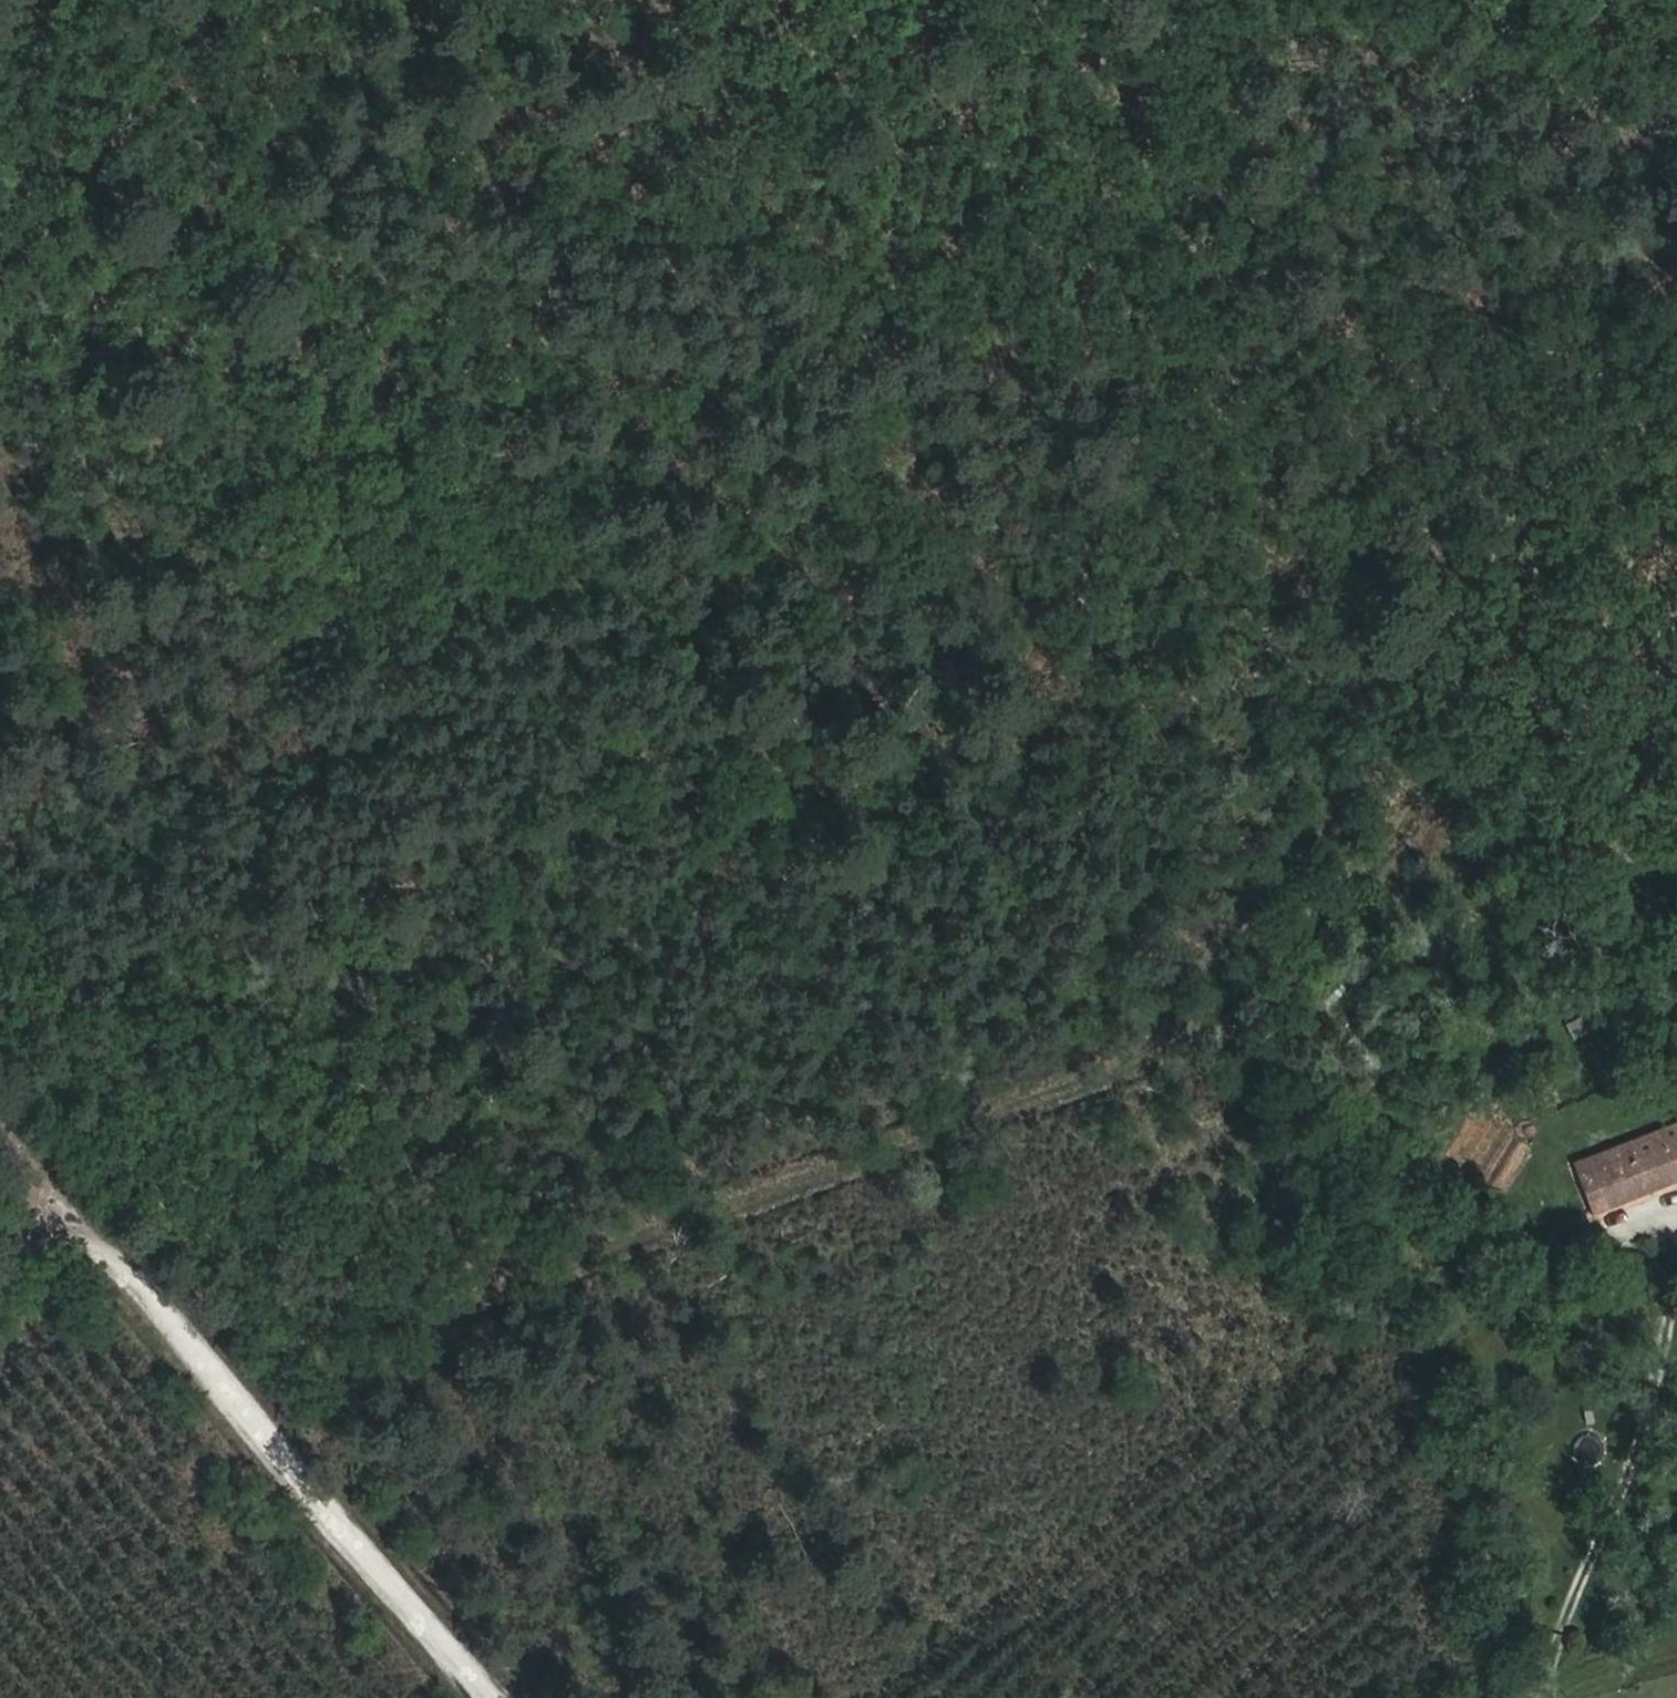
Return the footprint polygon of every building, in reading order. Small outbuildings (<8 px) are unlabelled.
[(1575,1036),(1593,1024),(1584,1011),(1566,1023),(1575,1036)] [(1659,1122),(1668,1141),(1676,1137),(1676,1115),(1659,1122)] [(1571,1159),(1593,1212),(1676,1177),(1676,1137),(1668,1141),(1659,1122),(1571,1159)] [(1574,1456),(1594,1461),(1598,1444),(1579,1438),(1574,1456)]
